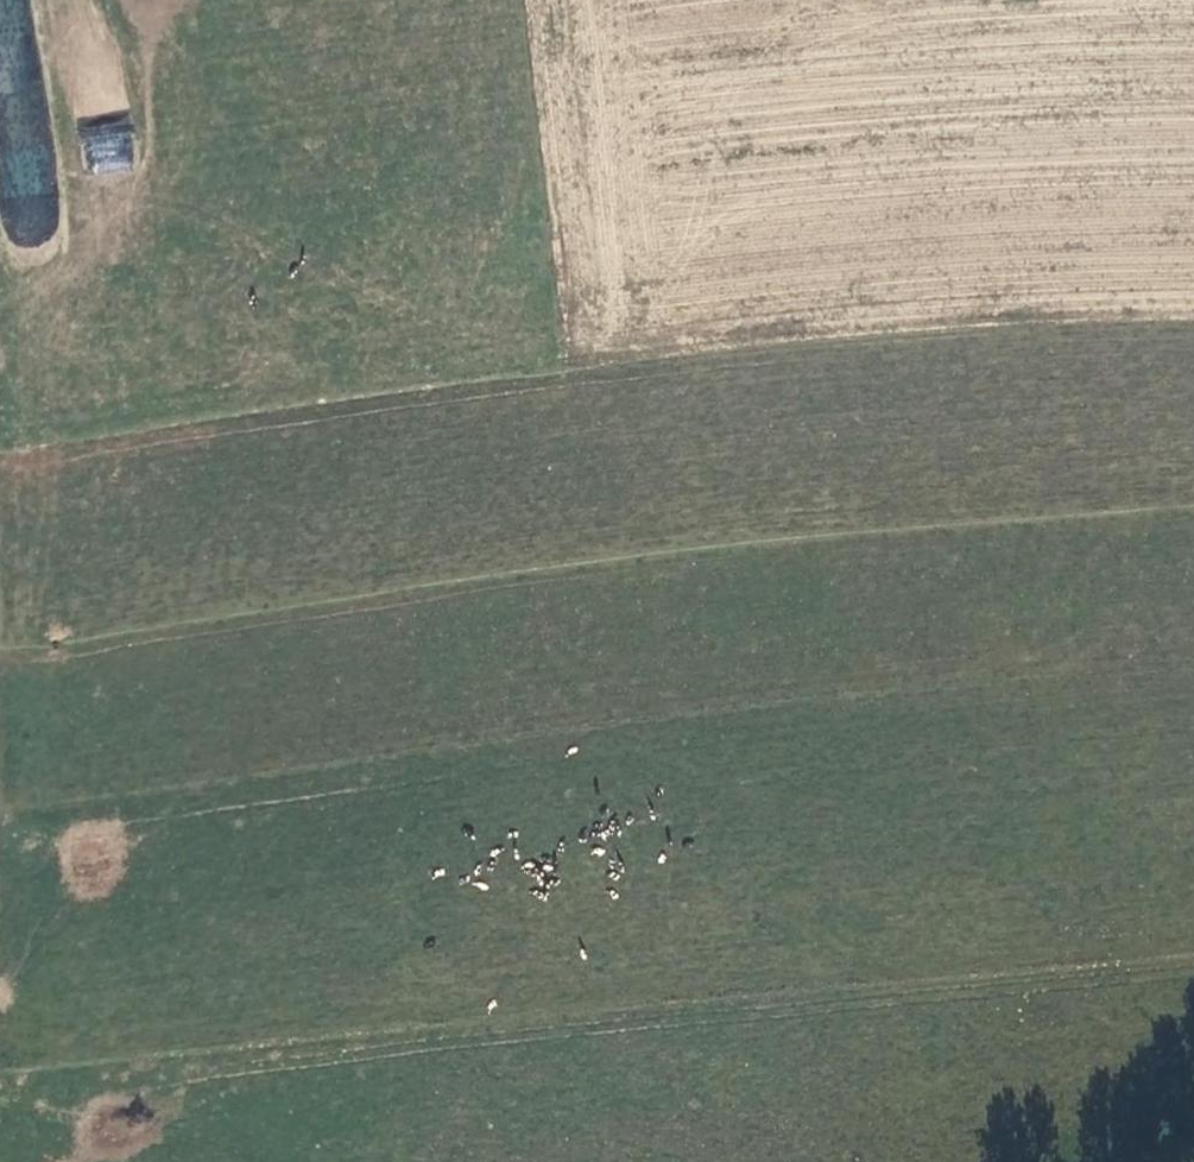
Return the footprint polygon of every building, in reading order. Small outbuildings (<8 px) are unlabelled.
[(85,125),(85,169),(131,170),(131,126),(85,125)]
